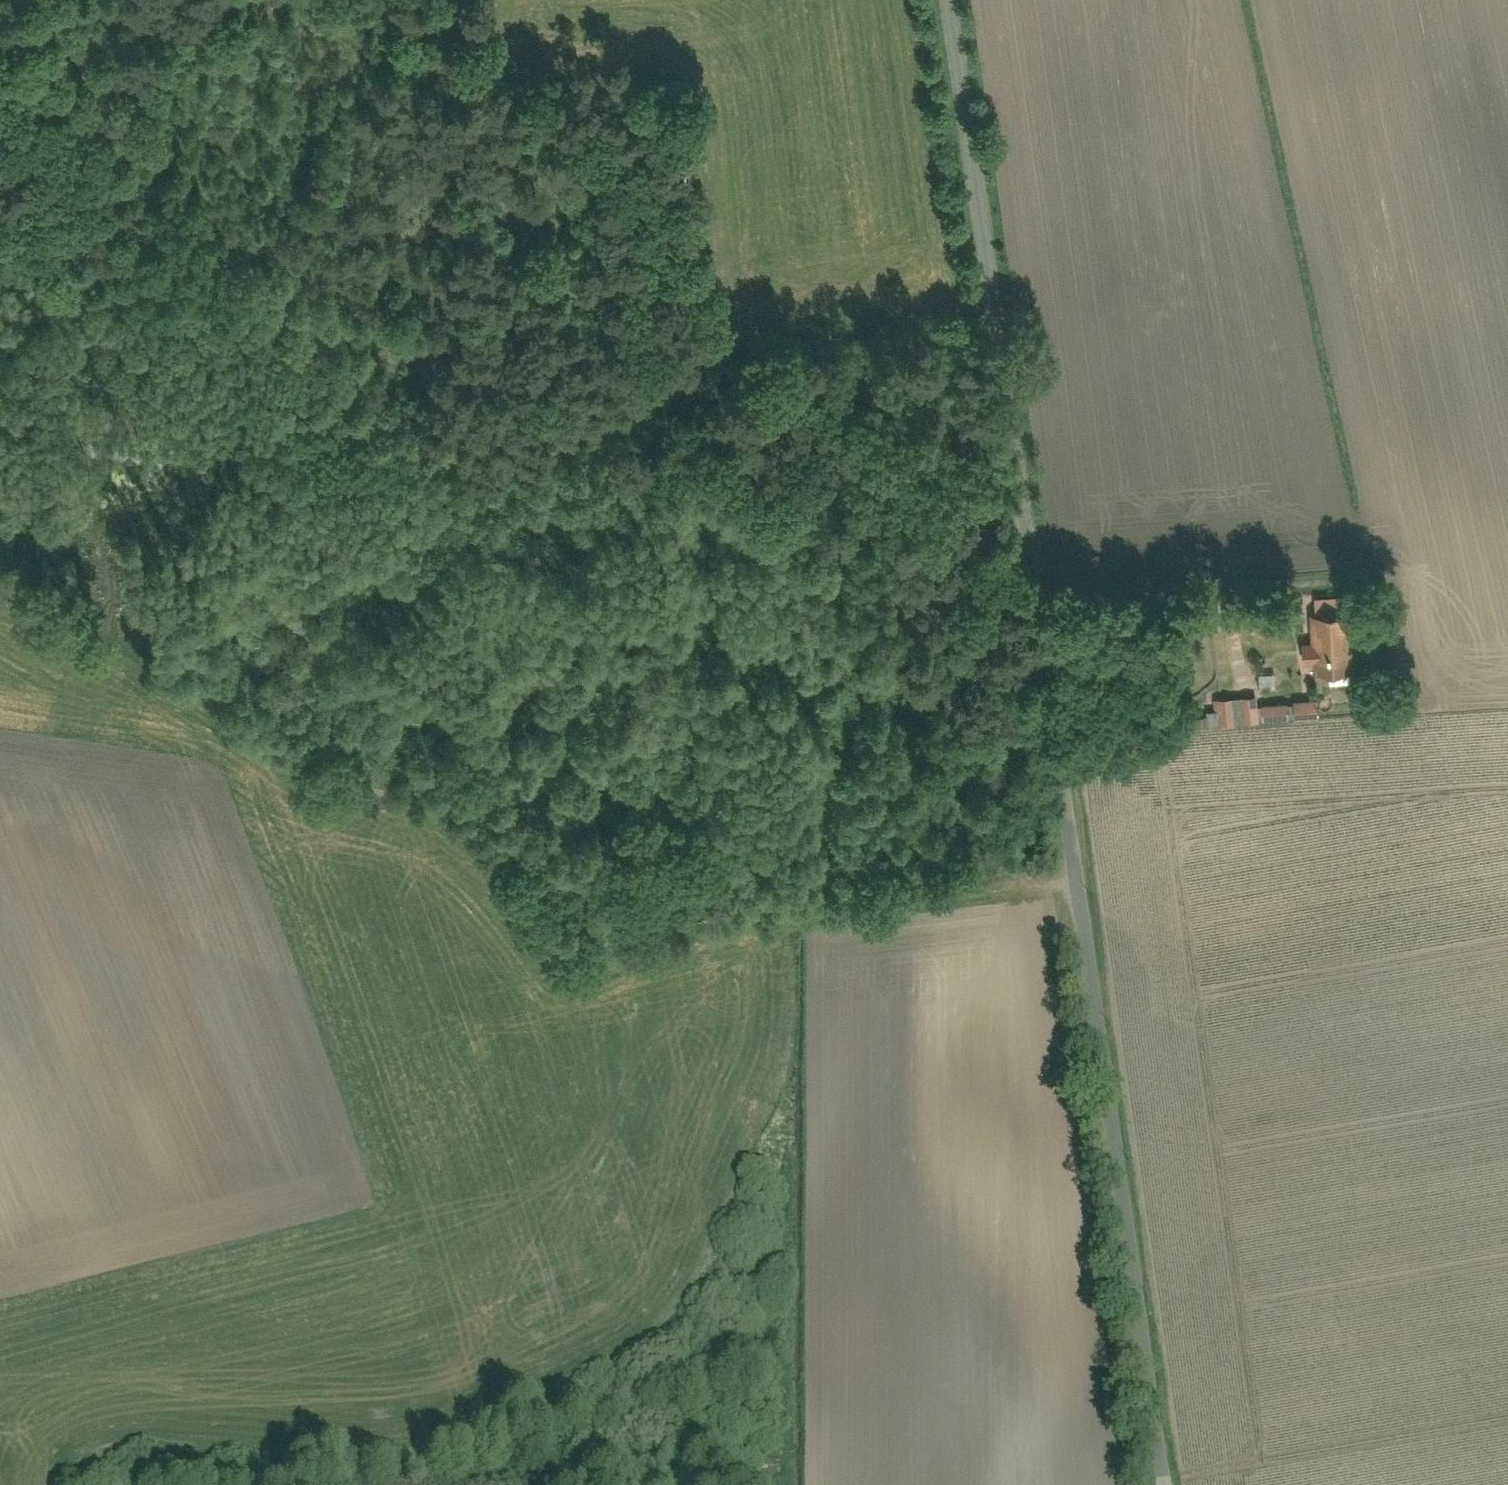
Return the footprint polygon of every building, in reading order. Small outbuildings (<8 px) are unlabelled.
[(1303,601),(1306,650),(1297,651),(1298,670),(1307,670),(1307,676),(1353,674),(1350,599),(1303,601)] [(1236,703),(1215,703),(1214,727),(1235,727),(1236,703)] [(1236,703),(1235,727),(1253,728),(1254,703),(1236,703)] [(1291,706),(1291,722),(1315,723),(1316,707),(1291,706)] [(1285,723),(1286,710),(1256,710),(1256,723),(1285,723)]
